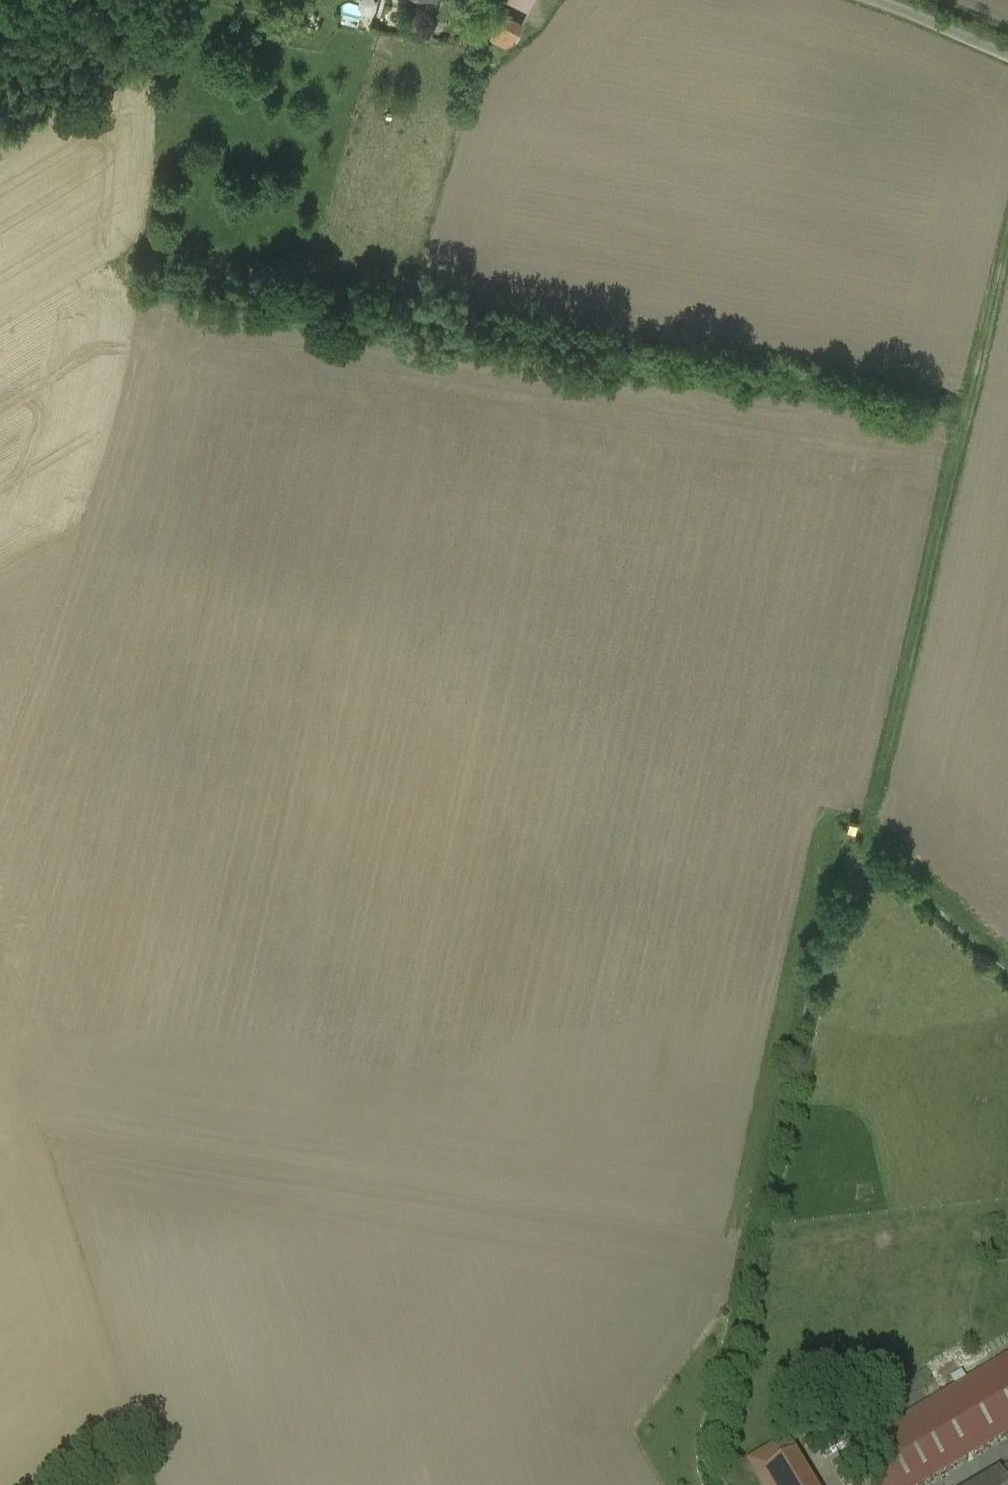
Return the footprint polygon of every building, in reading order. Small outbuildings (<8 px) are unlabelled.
[(853,1450),(874,1484),(919,1484),(1007,1432),(1007,1358),(943,1396),(853,1450)] [(793,1455),(758,1476),(763,1484),(811,1484),(793,1455)] [(978,1484),(1006,1484),(999,1473),(978,1484)]
